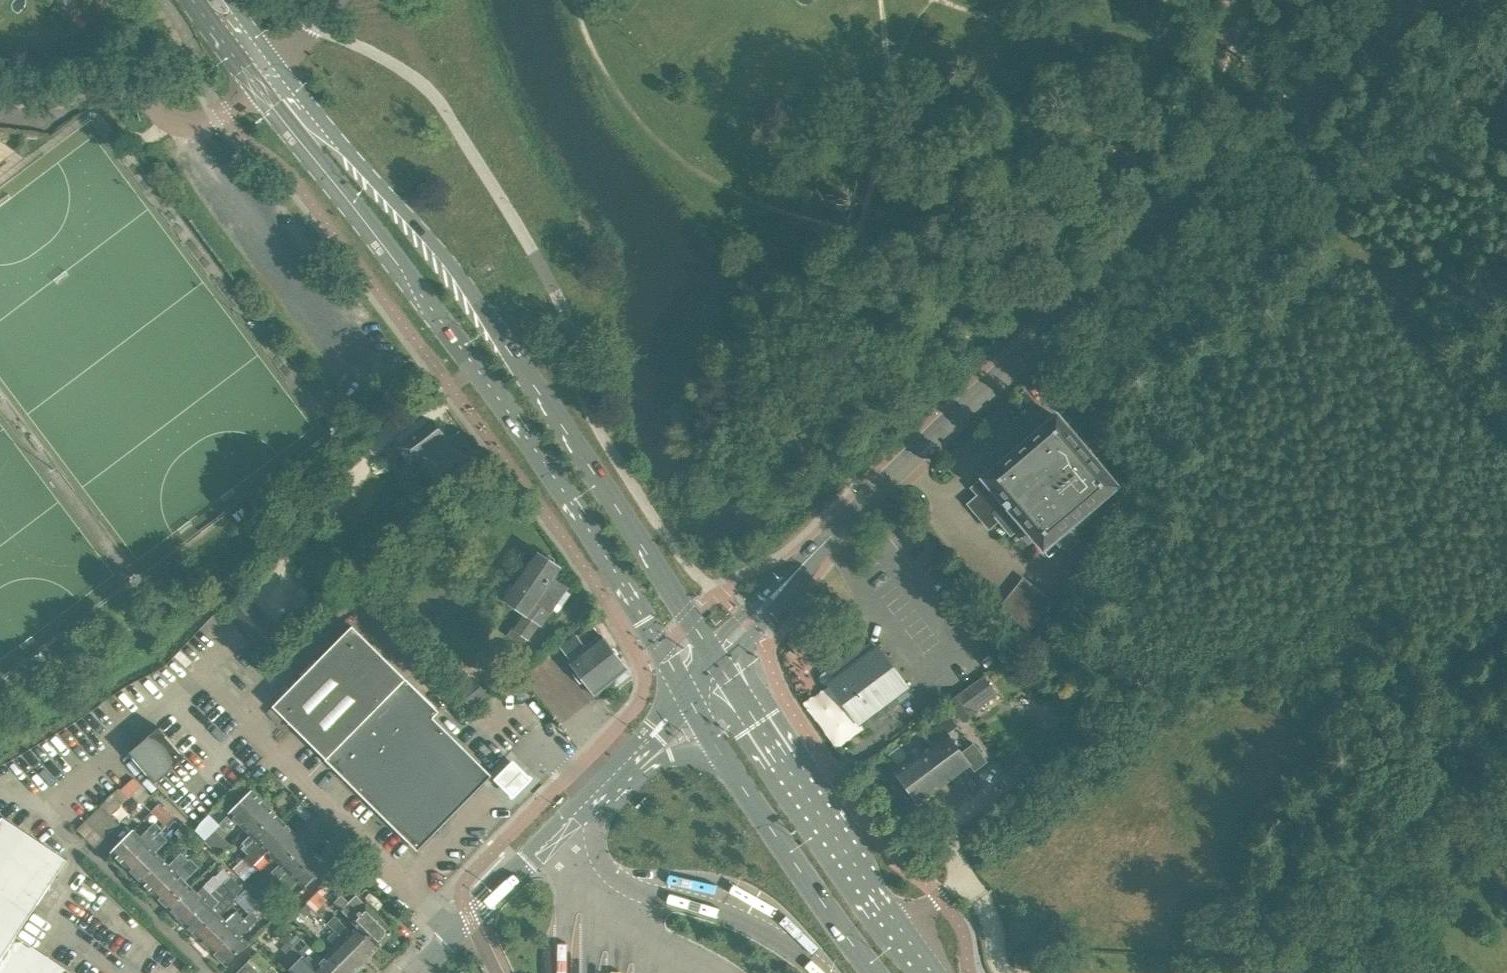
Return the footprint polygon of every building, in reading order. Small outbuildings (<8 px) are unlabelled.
[(23,146),(18,150),(23,155),(28,152),(23,146)] [(430,423),(425,416),(398,436),(402,443),(399,445),(410,460),(406,462),(413,473),(425,465),(434,477),(455,462),(440,440),(444,437),(433,421),(430,423)] [(1116,487),(1058,418),(989,476),(988,475),(973,488),(979,496),(969,504),(990,529),(999,521),(1011,536),(1025,525),(1045,548),(1058,536),(1065,544),(1077,533),(1075,531),(1101,508),(1097,503),(1116,487)] [(421,502),(405,515),(413,525),(429,512),(421,502)] [(511,585),(506,592),(507,596),(510,598),(511,599),(510,601),(519,607),(528,613),(530,614),(527,617),(522,625),(520,624),(518,622),(510,635),(523,644),(540,621),(542,622),(545,619),(552,608),(553,609),(566,590),(564,589),(551,580),(556,573),(559,568),(557,566),(557,560),(550,556),(545,558),(542,556),(538,560),(527,577),(519,588),(517,586),(515,585),(511,585)] [(1030,630),(1053,602),(1024,579),(1001,607),(1030,630)] [(602,636),(593,625),(579,636),(578,636),(562,648),(571,660),(570,660),(579,672),(575,674),(582,683),(586,680),(597,695),(629,670),(628,668),(627,669),(618,656),(613,649),(613,650),(603,637),(604,637),(603,635),(602,636)] [(491,776),(433,719),(440,712),(354,626),(274,706),(328,759),(330,756),(334,760),(334,765),(339,771),(345,771),(348,774),(346,777),(419,849),(491,776)] [(858,655),(856,653),(835,668),(828,673),(822,678),(821,680),(822,684),(824,686),(826,687),(829,687),(832,686),(861,723),(897,696),(901,702),(911,693),(877,650),(875,652),(870,646),(858,655)] [(965,722),(978,712),(977,710),(998,695),(983,675),(962,691),(970,702),(957,711),(958,712),(958,713),(965,722)] [(454,692),(471,712),(490,695),(474,676),(454,692)] [(958,713),(958,712),(957,711),(970,702),(962,691),(949,700),(958,713)] [(865,720),(861,723),(865,729),(901,702),(897,696),(865,720)] [(962,752),(948,734),(959,726),(951,716),(934,729),(938,733),(932,737),(936,742),(932,746),(922,753),(934,768),(937,765),(941,770),(947,765),(955,776),(971,765),(975,771),(987,762),(983,756),(983,755),(974,743),(962,752)] [(156,784),(186,757),(160,727),(130,753),(156,784)] [(932,746),(936,742),(932,737),(938,733),(934,729),(924,736),(932,746)] [(516,753),(493,776),(513,796),(536,773),(516,753)] [(934,768),(922,753),(896,772),(919,803),(955,776),(947,765),(941,770),(937,765),(934,768)] [(1020,785),(1038,771),(1027,757),(1009,770),(1020,785)] [(113,796),(76,831),(89,845),(99,845),(112,833),(119,826),(111,816),(134,794),(143,804),(151,796),(147,791),(135,779),(121,792),(120,791),(114,796),(113,796)] [(230,814),(220,825),(226,831),(229,828),(231,829),(231,830),(239,822),(247,830),(270,807),(253,791),(234,810),(231,814),(230,814)] [(153,812),(167,825),(174,817),(161,804),(153,812)] [(249,854),(234,868),(236,871),(263,845),(285,823),(270,807),(247,830),(252,834),(243,843),(246,845),(242,848),(249,854)] [(17,937),(68,860),(5,818),(0,825),(0,972),(72,972),(17,937)] [(135,830),(113,852),(128,867),(159,834),(157,831),(161,827),(156,822),(141,837),(135,830)] [(263,845),(236,871),(245,880),(256,869),(253,866),(269,851),(277,859),(299,837),(285,823),(263,845)] [(190,833),(183,826),(177,832),(184,839),(190,833)] [(215,830),(205,840),(220,854),(230,844),(215,830)] [(159,834),(128,867),(137,876),(142,881),(164,859),(157,852),(169,840),(162,833),(161,832),(159,834)] [(281,863),(255,889),(264,898),(270,893),(279,884),(280,885),(291,873),(314,851),(299,837),(277,859),(280,862),(281,863)] [(291,873),(280,885),(284,890),(288,887),(290,889),(299,881),(306,888),(328,865),(314,851),(291,873)] [(164,859),(142,881),(155,894),(157,895),(189,860),(182,853),(170,865),(165,860),(164,859)] [(189,860),(157,895),(171,909),(193,887),(186,881),(200,867),(192,860),(191,858),(189,860)] [(193,887),(171,909),(185,923),(207,901),(224,884),(233,876),(225,868),(216,876),(215,875),(198,892),(193,888),(193,887)] [(322,889),(321,889),(330,897),(336,902),(335,903),(358,925),(380,947),(390,937),(390,935),(390,928),(375,913),(357,895),(361,891),(353,884),(349,888),(337,875),(336,875),(322,889)] [(207,901),(185,923),(199,938),(221,916),(221,915),(238,898),(237,897),(239,895),(240,896),(246,890),(233,876),(224,884),(207,901)] [(321,889),(308,903),(313,908),(316,911),(330,897),(321,889)] [(246,890),(240,896),(250,906),(256,900),(246,890)] [(270,893),(264,898),(272,906),(278,901),(270,893)] [(308,903),(300,910),(306,916),(313,908),(308,903)] [(221,916),(199,938),(214,952),(235,929),(246,919),(245,919),(238,911),(227,921),(221,916)] [(235,929),(214,952),(228,966),(250,944),(242,936),(253,926),(259,919),(253,912),(245,919),(246,919),(235,929)] [(336,915),(328,923),(336,931),(344,939),(366,961),(378,949),(380,947),(358,925),(352,931),(336,915)] [(328,938),(337,947),(330,953),(350,972),(355,972),(366,961),(344,939),(336,931),(328,938)] [(290,942),(316,968),(321,972),(350,972),(330,953),(324,960),(298,934),(290,942)] [(281,948),(297,964),(290,970),(293,972),(321,972),(316,968),(290,942),(289,941),(281,948)] [(251,961),(263,972),(279,972),(258,953),(251,961)] [(251,961),(239,972),(263,972),(251,961)]
